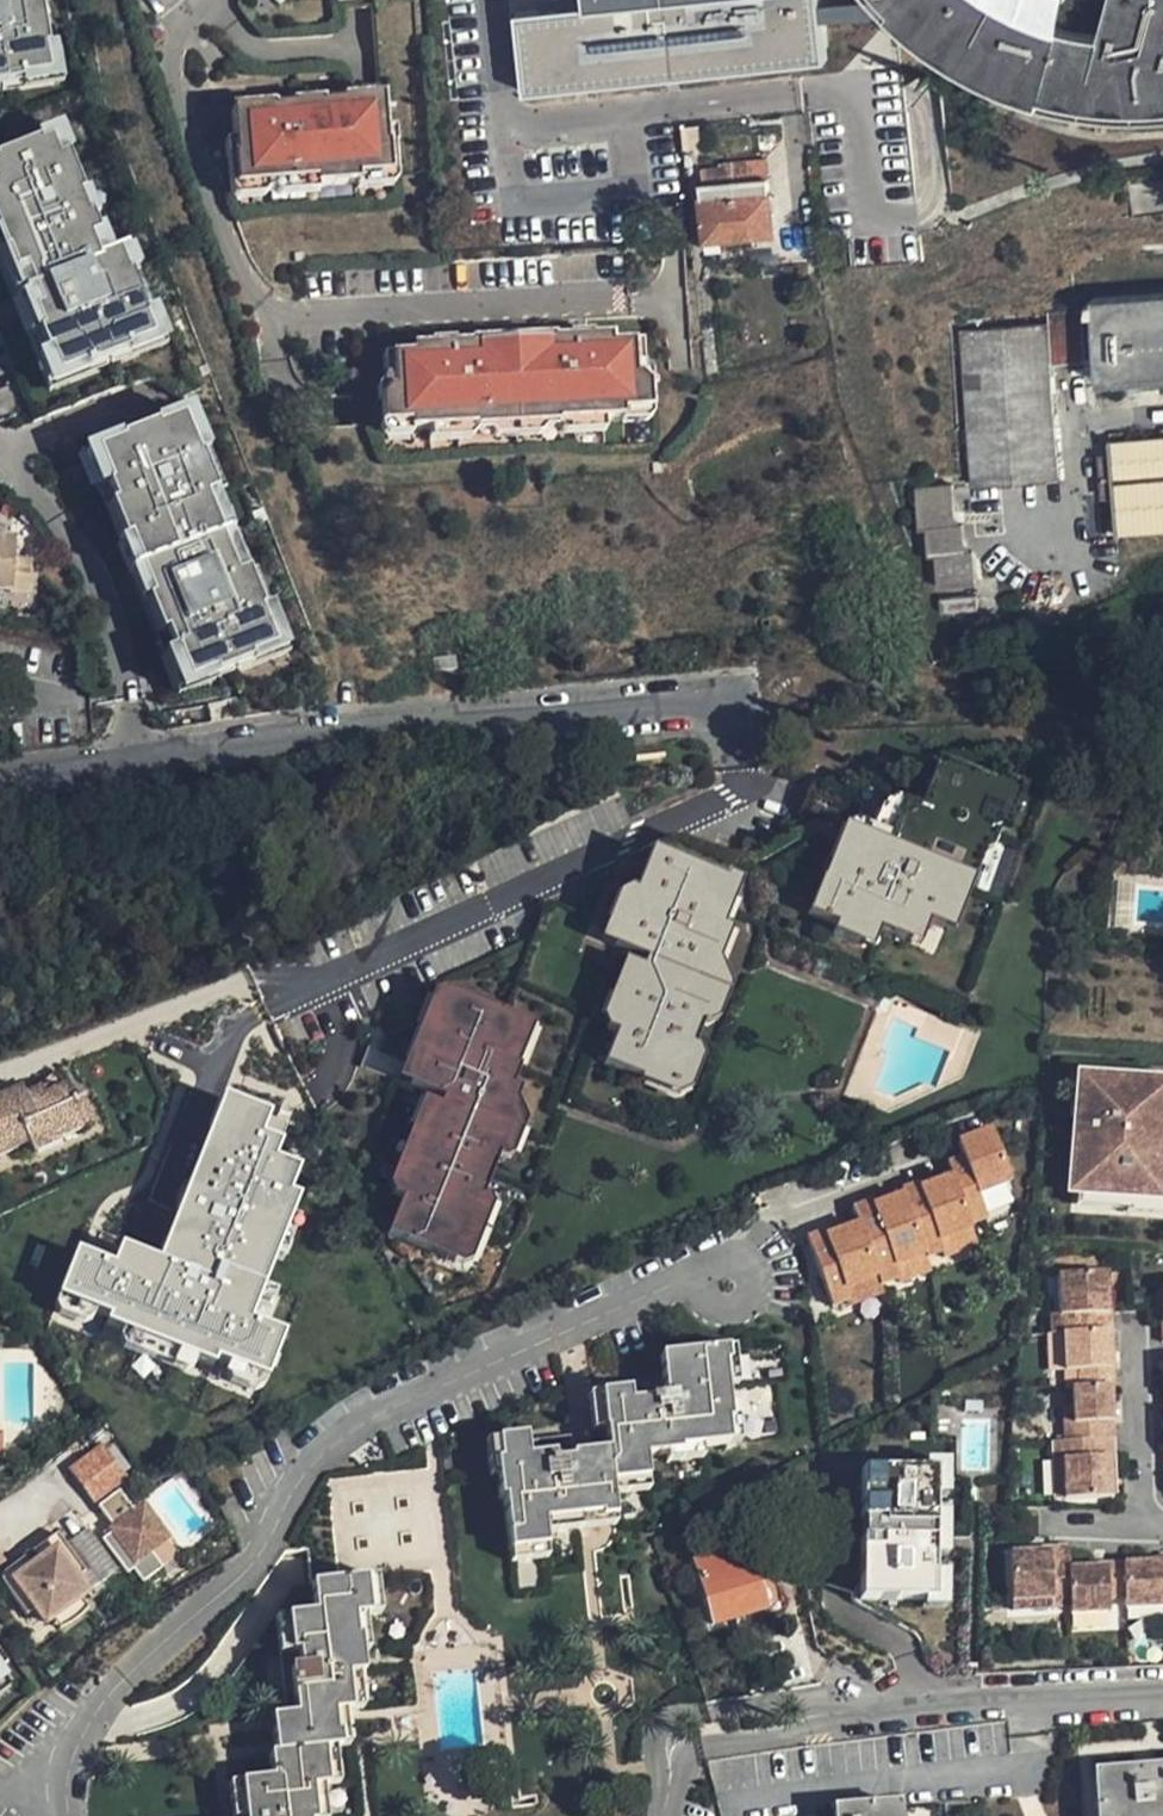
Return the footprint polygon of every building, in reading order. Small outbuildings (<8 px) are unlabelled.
[(11,82),(11,79),(19,78),(18,73),(47,68),(42,42),(46,42),(39,0),(36,0),(0,0),(0,84),(11,82)] [(60,80),(47,0),(39,0),(46,42),(42,42),(47,68),(18,73),(19,78),(11,79),(11,82),(0,84),(0,90),(60,80)] [(823,19),(820,0),(587,0),(587,6),(517,14),(526,95),(794,64),(827,60),(823,19)] [(823,19),(880,13),(888,20),(904,33),(923,49),(959,70),(981,83),(1027,101),(1069,112),(1109,116),(1130,117),(1162,115),(1162,0),(1110,0),(1101,35),(1058,27),(1032,18),(1039,0),(820,0),(823,19)] [(385,129),(382,98),(342,99),(340,102),(322,103),(321,111),(295,114),(292,106),(233,108),(233,141),(237,141),(238,155),(233,157),(235,186),(257,186),(316,181),(318,187),(355,184),(358,182),(357,177),(389,175),(388,145),(383,144),(381,131),(385,129)] [(60,123),(31,135),(33,140),(34,144),(49,139),(55,155),(66,151),(81,191),(77,193),(85,213),(89,212),(97,232),(87,236),(95,256),(110,250),(60,123)] [(33,140),(0,153),(0,243),(2,248),(4,247),(12,268),(21,264),(28,282),(30,288),(37,304),(30,307),(38,327),(35,329),(43,350),(46,348),(56,371),(83,360),(84,363),(124,348),(123,344),(150,334),(141,311),(145,310),(129,270),(126,271),(117,248),(110,250),(95,256),(87,236),(97,232),(89,212),(85,213),(77,193),(81,191),(66,151),(55,155),(49,139),(34,144),(33,140)] [(772,228),(766,179),(763,152),(722,156),(724,169),(725,183),(701,186),(699,186),(705,237),(772,228)] [(724,169),(699,171),(701,186),(725,183),(724,169)] [(7,290),(28,282),(21,264),(12,268),(4,247),(2,248),(0,243),(0,271),(7,290)] [(30,307),(37,304),(30,288),(10,296),(45,385),(163,338),(126,244),(117,248),(126,271),(129,270),(145,310),(141,311),(150,334),(123,344),(124,348),(84,363),(83,360),(56,371),(46,348),(43,350),(35,329),(38,327),(30,307)] [(1093,315),(1097,383),(1162,378),(1162,296),(1092,301),(1092,304),(1085,305),(1086,315),(1093,315)] [(1081,314),(1044,317),(1044,328),(1049,370),(1085,367),(1081,314)] [(1044,328),(958,336),(972,486),(1059,477),(1049,370),(1044,328)] [(624,411),(652,410),(652,383),(642,374),(635,375),(634,363),(638,362),(637,343),(615,342),(613,335),(596,336),(592,341),(578,341),(574,337),(556,337),(555,349),(476,352),(475,341),(457,342),(453,346),(448,347),(439,346),(434,342),(418,343),(417,350),(396,351),(395,371),(399,373),(399,384),(390,387),(383,395),(384,420),(412,419),(415,427),(478,424),(479,415),(493,415),(502,423),(534,423),(543,413),(557,412),(559,421),(624,418),(624,411)] [(153,424),(154,428),(179,418),(194,455),(198,454),(213,493),(202,497),(233,575),(244,570),(259,609),(256,610),(272,648),(246,658),(248,662),(211,676),(210,673),(185,683),(172,650),(169,651),(163,636),(160,637),(146,601),(150,599),(127,541),(122,542),(108,506),(112,504),(106,489),(109,488),(94,451),(120,441),(118,438),(117,434),(78,449),(175,695),(287,650),(189,405),(151,420),(153,424)] [(120,441),(94,451),(109,488),(106,489),(112,504),(108,506),(122,542),(127,541),(150,599),(146,601),(160,637),(163,636),(169,651),(172,650),(185,683),(210,673),(211,676),(248,662),(246,658),(272,648),(256,610),(259,609),(244,570),(233,575),(202,497),(213,493),(198,454),(194,455),(179,418),(154,428),(153,424),(118,438),(120,441)] [(1110,443),(1117,533),(1162,530),(1162,439),(1110,443)] [(915,521),(921,520),(924,551),(932,551),(935,580),(968,577),(964,549),(958,549),(955,517),(949,518),(945,486),(912,490),(915,521)] [(38,592),(39,559),(20,558),(21,538),(0,537),(0,591),(38,592)] [(939,599),(940,615),(990,612),(988,596),(939,599)] [(820,881),(806,918),(833,928),(830,937),(857,945),(863,928),(880,934),(905,943),(913,920),(928,926),(940,930),(959,876),(978,826),(991,831),(1005,793),(990,788),(935,767),(918,812),(912,826),(879,814),(877,813),(873,825),(867,841),(855,837),(836,887),(821,882),(820,881)] [(992,782),(990,788),(1005,793),(991,831),(978,826),(959,876),(973,881),(982,855),(991,852),(995,836),(1007,840),(1023,794),(992,782)] [(882,808),(879,814),(912,826),(918,812),(896,803),(882,808)] [(840,831),(855,837),(867,841),(873,825),(856,819),(842,826),(840,831)] [(840,831),(821,882),(836,887),(855,837),(840,831)] [(714,878),(649,854),(613,946),(616,950),(646,962),(634,973),(612,1029),(614,1037),(605,1064),(641,1080),(649,1071),(680,1084),(685,1081),(719,988),(701,981),(705,981),(723,929),(710,923),(720,897),(714,878)] [(1114,865),(1113,876),(1130,877),(1131,865),(1114,865)] [(973,881),(959,876),(940,930),(954,936),(973,881)] [(920,948),(928,926),(913,920),(905,943),(920,948)] [(873,951),(880,934),(863,928),(857,945),(873,951)] [(397,1068),(408,1072),(437,997),(432,995),(423,1000),(397,1068)] [(394,1201),(380,1237),(424,1254),(428,1245),(454,1255),(476,1196),(490,1160),(501,1128),(492,1125),(505,1088),(513,1071),(510,1070),(500,1066),(516,1025),(438,996),(437,997),(408,1072),(401,1090),(433,1102),(430,1109),(425,1108),(390,1199),(394,1201)] [(500,1066),(510,1070),(527,1028),(516,1024),(516,1025),(500,1066)] [(1078,1074),(1076,1097),(1084,1098),(1083,1106),(1080,1106),(1075,1189),(1154,1194),(1157,1146),(1162,1146),(1162,1128),(1159,1127),(1162,1079),(1078,1074)] [(18,1140),(16,1134),(48,1123),(53,1137),(78,1128),(67,1101),(58,1080),(35,1089),(33,1083),(15,1090),(13,1084),(0,1089),(0,1146),(18,1140)] [(518,1093),(505,1088),(492,1125),(501,1128),(490,1160),(497,1162),(505,1158),(517,1125),(514,1105),(518,1093)] [(78,1097),(67,1101),(78,1128),(89,1124),(78,1097)] [(1084,1098),(1076,1097),(1076,1106),(1080,1106),(1083,1106),(1084,1098)] [(233,1107),(222,1103),(210,1133),(222,1138),(233,1107)] [(386,1197),(390,1199),(425,1108),(414,1104),(382,1190),(386,1197)] [(111,1323),(108,1330),(125,1336),(197,1363),(213,1370),(216,1363),(231,1369),(267,1383),(284,1337),(249,1324),(255,1309),(262,1289),(276,1253),(273,1252),(287,1215),(290,1217),(296,1200),(287,1196),(296,1172),(271,1163),(277,1147),(259,1140),(263,1128),(272,1131),(275,1123),(233,1107),(222,1138),(210,1133),(179,1216),(191,1220),(185,1236),(173,1232),(166,1249),(178,1254),(172,1271),(159,1267),(136,1258),(128,1278),(77,1259),(60,1304),(111,1323)] [(856,1217),(808,1232),(831,1306),(932,1274),(927,1259),(979,1242),(972,1220),(1021,1204),(994,1121),(958,1133),(967,1162),(851,1199),(856,1217)] [(53,1137),(48,1123),(16,1134),(18,1140),(23,1152),(54,1140),(53,1137)] [(285,1127),(275,1123),(272,1131),(263,1128),(259,1140),(277,1147),(285,1127)] [(1157,1146),(1154,1194),(1075,1189),(1074,1201),(1162,1206),(1162,1146),(1157,1146)] [(482,1199),(476,1196),(454,1255),(428,1245),(424,1254),(423,1257),(454,1269),(464,1264),(485,1208),(482,1199)] [(290,1217),(287,1215),(273,1252),(276,1253),(285,1257),(298,1220),(290,1217)] [(191,1220),(179,1216),(173,1232),(185,1236),(191,1220)] [(166,1249),(159,1267),(172,1271),(178,1254),(166,1249)] [(1109,1268),(1060,1270),(1061,1310),(1052,1311),(1053,1331),(1066,1331),(1066,1367),(1082,1366),(1083,1384),(1075,1384),(1076,1401),(1077,1420),(1066,1420),(1067,1437),(1054,1438),(1055,1457),(1065,1457),(1066,1496),(1114,1494),(1112,1456),(1118,1456),(1116,1436),(1114,1382),(1119,1382),(1118,1365),(1113,1365),(1112,1329),(1116,1329),(1114,1309),(1111,1309),(1109,1268)] [(262,1289),(255,1309),(267,1313),(274,1294),(262,1289)] [(94,1324),(96,1318),(60,1304),(57,1310),(61,1320),(84,1329),(94,1324)] [(194,1370),(197,1363),(125,1336),(123,1343),(126,1352),(185,1375),(194,1370)] [(612,1448),(616,1480),(650,1478),(648,1454),(670,1451),(682,1450),(681,1445),(705,1443),(733,1440),(731,1421),(734,1421),(732,1404),(730,1385),(729,1365),(733,1365),(730,1347),(666,1355),(669,1383),(606,1390),(609,1425),(612,1448)] [(743,1384),(739,1347),(730,1347),(733,1365),(729,1365),(730,1385),(743,1384)] [(264,1389),(267,1383),(231,1369),(228,1375),(232,1385),(255,1394),(264,1389)] [(594,1391),(597,1426),(609,1425),(606,1390),(594,1391)] [(1077,1420),(1076,1401),(1065,1402),(1066,1420),(1077,1420)] [(744,1439),(741,1403),(732,1404),(734,1421),(731,1421),(733,1440),(744,1439)] [(616,1480),(612,1448),(600,1450),(576,1453),(574,1435),(532,1440),(531,1430),(501,1433),(503,1457),(499,1458),(500,1473),(503,1494),(508,1493),(514,1547),(550,1543),(549,1529),(547,1517),(583,1513),(607,1510),(607,1514),(619,1513),(617,1490),(616,1480)] [(488,1434),(491,1473),(500,1473),(499,1458),(503,1457),(501,1433),(488,1434)] [(671,1459),(706,1456),(705,1443),(681,1445),(682,1450),(670,1451),(671,1459)] [(102,1446),(71,1469),(93,1500),(125,1477),(102,1446)] [(1065,1457),(1055,1457),(1056,1496),(1066,1496),(1065,1457)] [(617,1490),(651,1486),(650,1478),(616,1480),(617,1490)] [(118,1489),(97,1504),(113,1526),(110,1528),(112,1530),(101,1538),(126,1572),(132,1568),(142,1581),(161,1566),(149,1549),(166,1536),(142,1504),(134,1511),(118,1489)] [(901,1524),(902,1542),(948,1539),(946,1502),(900,1504),(900,1510),(901,1524)] [(585,1526),(620,1522),(619,1513),(607,1514),(607,1510),(583,1513),(585,1526)] [(901,1524),(900,1510),(876,1512),(877,1525),(901,1524)] [(549,1529),(585,1526),(583,1513),(547,1517),(549,1529)] [(78,1577),(85,1572),(56,1532),(31,1551),(38,1560),(29,1567),(22,1557),(5,1569),(3,1572),(2,1576),(28,1613),(35,1608),(45,1622),(52,1616),(80,1597),(89,1591),(78,1577)] [(749,1541),(697,1554),(713,1619),(764,1608),(759,1584),(780,1579),(774,1555),(754,1560),(749,1541)] [(515,1559),(552,1554),(550,1543),(514,1547),(515,1559)] [(1012,1550),(1013,1598),(1052,1596),(1052,1606),(1070,1605),(1071,1613),(1110,1611),(1109,1597),(1127,1596),(1127,1605),(1162,1603),(1162,1551),(1162,1556),(1124,1558),(1108,1558),(1108,1564),(1069,1566),(1067,1544),(1050,1545),(1050,1549),(1012,1550)] [(38,1560),(31,1551),(22,1557),(29,1567),(38,1560)] [(384,1610),(381,1575),(369,1578),(373,1612),(384,1610)] [(339,1747),(345,1746),(344,1729),(338,1730),(337,1710),(355,1708),(351,1670),(361,1669),(367,1669),(364,1650),(363,1637),(358,1638),(355,1614),(368,1612),(373,1612),(369,1578),(316,1583),(319,1614),(288,1618),(291,1650),(282,1651),(286,1689),(296,1688),(299,1715),(289,1716),(291,1735),(293,1752),(329,1748),(339,1747)] [(780,1579),(759,1584),(764,1608),(785,1603),(780,1579)] [(1052,1596),(1013,1598),(1014,1607),(1052,1606),(1052,1596)] [(80,1597),(52,1616),(60,1626),(74,1618),(87,1607),(80,1597)] [(364,1650),(372,1649),(368,1612),(355,1614),(358,1638),(363,1637),(364,1650)] [(288,1618),(277,1619),(282,1651),(291,1650),(288,1618)] [(355,1708),(365,1707),(361,1669),(351,1670),(355,1708)] [(286,1689),(289,1716),(299,1715),(296,1688),(286,1689)] [(289,1716),(275,1717),(280,1753),(293,1752),(291,1735),(289,1716)] [(332,1784),(343,1783),(339,1747),(329,1748),(332,1784)] [(272,1754),(275,1780),(245,1784),(248,1815),(319,1815),(316,1786),(327,1785),(332,1784),(329,1748),(293,1752),(280,1753),(272,1754)] [(1095,1775),(1098,1815),(1162,1815),(1162,1771),(1095,1775)] [(231,1785),(235,1815),(248,1815),(245,1784),(231,1785)] [(327,1785),(316,1786),(319,1815),(330,1815),(327,1785)] [(833,1808),(834,1815),(901,1815),(899,1800),(833,1808)]
